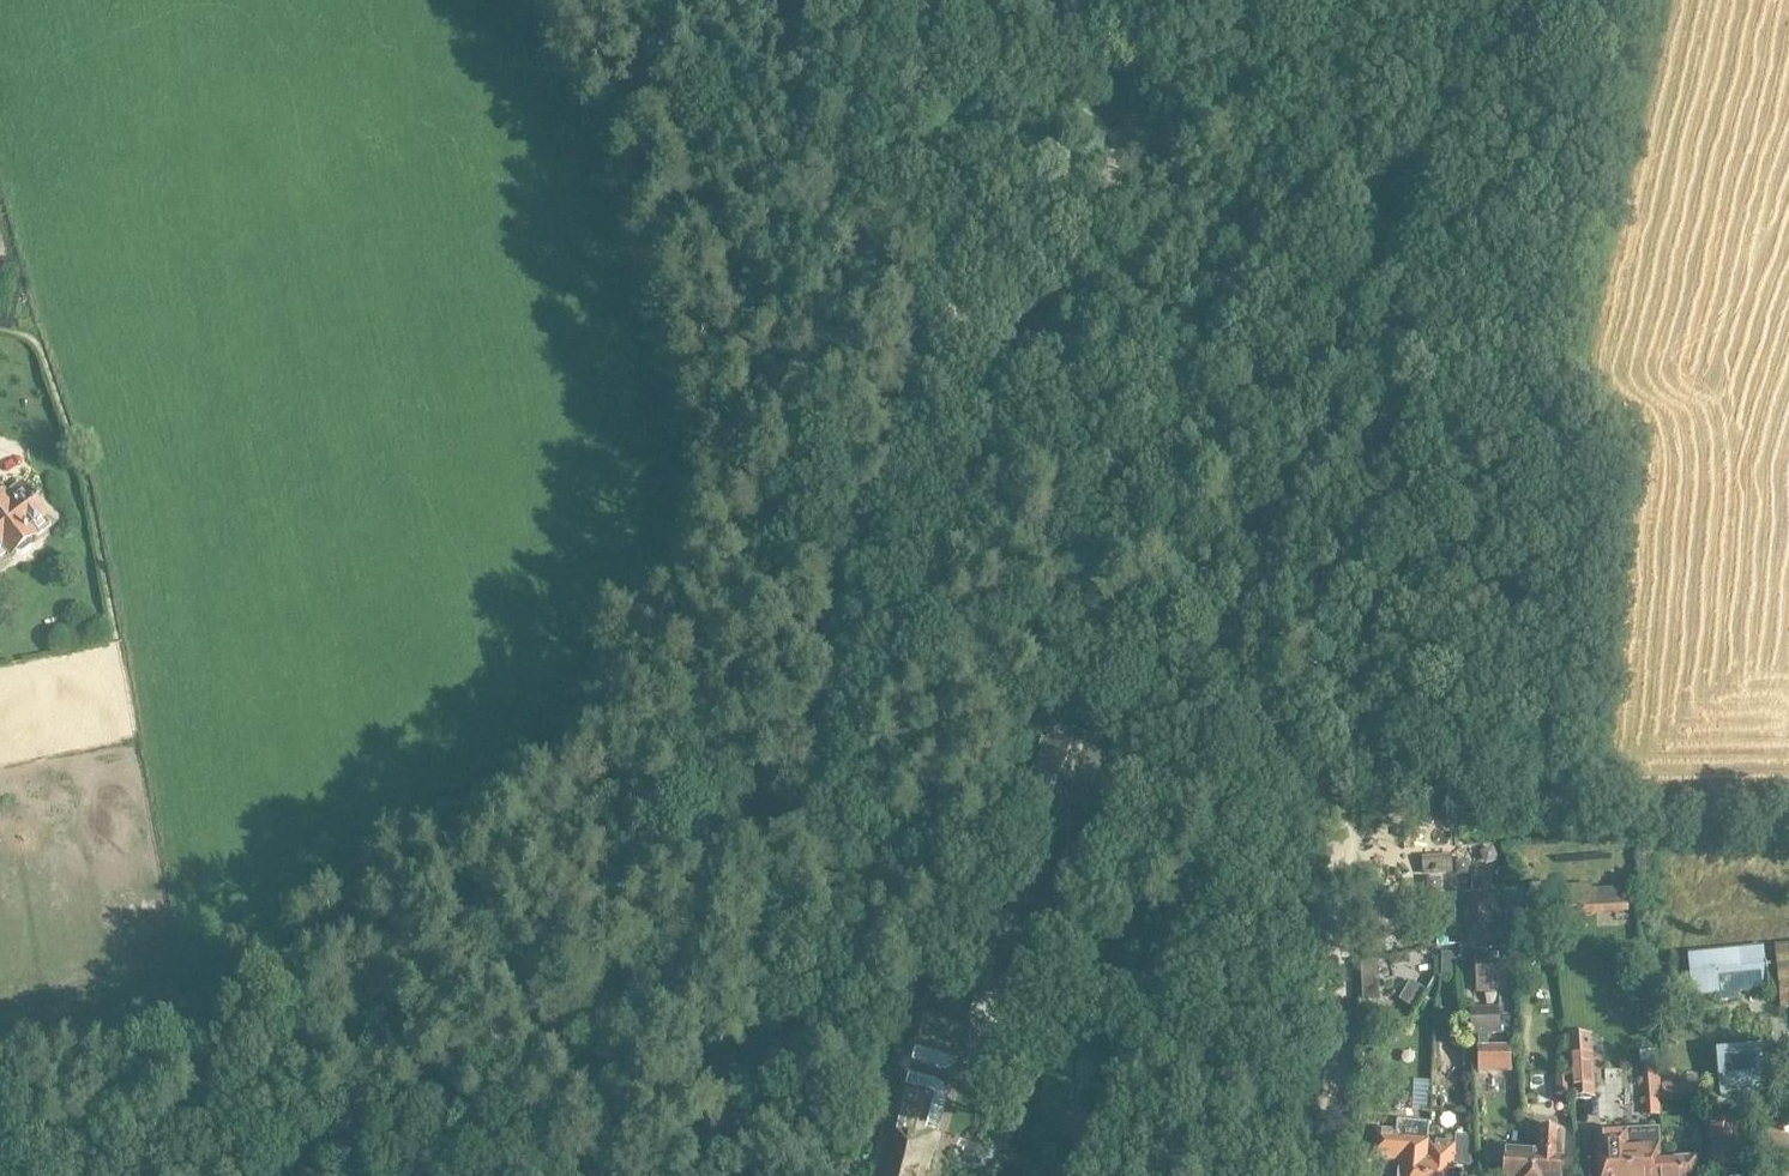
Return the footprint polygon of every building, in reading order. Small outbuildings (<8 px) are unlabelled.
[(1045,26),(1036,41),(1049,47),(1056,31),(1048,27),(1045,26)] [(8,554),(18,556),(33,545),(33,534),(49,522),(29,496),(28,496),(23,490),(8,501),(6,499),(0,504),(0,560),(8,554)] [(1049,740),(1038,772),(1072,783),(1076,773),(1094,779),(1105,747),(1092,743),(1094,738),(1088,736),(1084,741),(1074,738),(1067,746),(1049,740)] [(1047,800),(1046,784),(1028,785),(1029,801),(1047,800)] [(1441,955),(1441,979),(1456,979),(1455,963),(1475,962),(1477,993),(1509,991),(1506,954),(1504,954),(1504,946),(1506,946),(1505,928),(1502,891),(1501,872),(1470,874),(1472,898),(1460,898),(1463,955),(1454,961),(1450,955),(1441,955)] [(1552,917),(1549,889),(1548,887),(1526,889),(1530,925),(1552,922),(1552,917)] [(1549,889),(1552,917),(1596,917),(1595,892),(1595,887),(1549,889)] [(1504,891),(1502,891),(1505,928),(1521,927),(1519,890),(1504,891)] [(1595,892),(1596,917),(1631,916),(1631,890),(1595,892)] [(1689,955),(1693,996),(1720,993),(1718,978),(1760,974),(1762,989),(1767,989),(1768,989),(1768,988),(1780,987),(1782,1008),(1788,1008),(1788,947),(1776,948),(1778,966),(1766,967),(1766,964),(1765,964),(1763,947),(1689,955)] [(1378,960),(1360,961),(1362,999),(1380,998),(1378,960)] [(1424,986),(1410,978),(1398,998),(1412,1006),(1424,986)] [(1511,1008),(1469,1011),(1471,1038),(1478,1038),(1488,1037),(1513,1035),(1511,1008)] [(966,1029),(923,1018),(915,1047),(916,1047),(912,1063),(938,1070),(943,1070),(948,1069),(953,1066),(956,1062),(958,1057),(959,1057),(966,1029)] [(1488,1037),(1478,1038),(1478,1048),(1478,1073),(1511,1072),(1510,1047),(1488,1047),(1488,1037)] [(1571,1076),(1572,1099),(1594,1098),(1591,1037),(1569,1038),(1571,1076)] [(1765,1087),(1761,1050),(1716,1054),(1719,1092),(1765,1087)] [(1674,1071),(1660,1072),(1661,1085),(1662,1101),(1696,1099),(1695,1083),(1675,1084),(1674,1071)] [(906,1076),(902,1093),(900,1092),(896,1110),(892,1109),(888,1125),(892,1126),(890,1132),(895,1134),(884,1175),(922,1175),(924,1171),(927,1171),(932,1151),(934,1152),(947,1098),(946,1093),(943,1089),(939,1085),(934,1083),(906,1076)] [(1557,1100),(1572,1099),(1571,1076),(1556,1076),(1557,1100)] [(1433,1122),(1400,1119),(1399,1130),(1378,1128),(1368,1161),(1400,1164),(1399,1175),(1425,1175),(1428,1145),(1431,1145),(1433,1122)] [(1737,1124),(1708,1125),(1709,1167),(1715,1167),(1720,1173),(1730,1172),(1734,1166),(1738,1165),(1737,1124)] [(1532,1175),(1562,1175),(1563,1156),(1562,1156),(1564,1135),(1535,1133),(1533,1155),(1532,1175)] [(1628,1150),(1657,1148),(1656,1133),(1599,1137),(1601,1175),(1629,1175),(1628,1150)] [(1425,1175),(1453,1175),(1454,1164),(1469,1166),(1472,1138),(1455,1136),(1454,1148),(1431,1145),(1428,1145),(1425,1175)] [(1657,1148),(1628,1150),(1629,1175),(1694,1175),(1693,1160),(1658,1162),(1657,1148)] [(1533,1155),(1504,1153),(1503,1175),(1532,1175),(1533,1155)]
